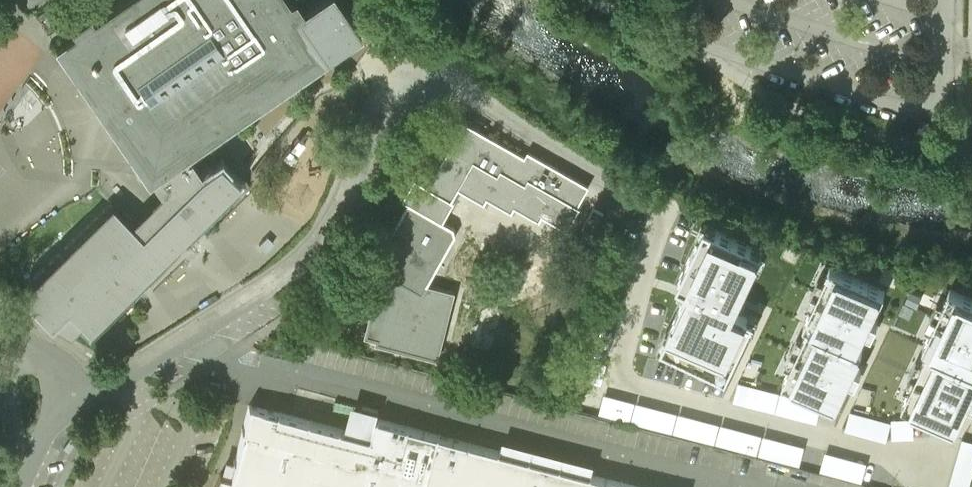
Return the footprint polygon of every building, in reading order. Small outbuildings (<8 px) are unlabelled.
[(93,22),(90,17),(73,28),(77,33),(56,47),(93,101),(149,180),(152,178),(162,193),(131,222),(113,203),(21,294),(29,302),(25,305),(32,312),(36,309),(51,325),(55,322),(70,330),(81,319),(90,328),(163,256),(171,249),(175,253),(180,248),(184,244),(180,240),(187,233),(198,222),(240,181),(220,162),(203,174),(188,152),(361,33),(338,0),(320,0),(303,12),(295,0),(290,4),(288,0),(124,0),(93,22)] [(526,156),(465,122),(429,186),(415,179),(404,199),(410,202),(390,237),(396,240),(380,268),(393,276),(423,293),(428,284),(456,234),(454,227),(442,220),(454,200),(452,199),(459,186),(485,201),(488,195),(512,209),(515,204),(540,218),(543,213),(567,227),(579,205),(577,204),(588,184),(529,151),(526,156)] [(594,206),(582,227),(593,233),(604,212),(594,206)] [(765,259),(711,233),(704,249),(709,251),(697,276),(692,274),(684,289),(690,292),(738,314),(746,297),(752,300),(758,288),(753,286),(765,259)] [(886,291),(831,265),(824,281),(829,284),(817,308),(812,306),(804,321),(810,324),(858,346),(866,329),(873,332),(878,320),(873,318),(886,291)] [(423,293),(393,276),(387,300),(376,297),(366,336),(378,339),(377,343),(439,358),(455,291),(428,284),(423,293)] [(951,288),(943,304),(949,306),(937,331),(931,328),(924,344),(929,346),(971,367),(971,298),(951,288)] [(738,314),(690,292),(687,297),(682,307),(688,310),(676,335),(670,332),(663,348),(718,374),(731,346),(736,349),(742,337),(735,334),(743,317),(738,314)] [(858,346),(810,324),(803,339),(808,342),(796,367),(791,364),(783,380),(838,406),(851,378),(856,381),(862,369),(855,366),(863,349),(858,346)] [(929,346),(922,362),(927,365),(916,389),(910,387),(903,403),(957,428),(970,401),(971,402),(971,367),(929,346)] [(738,381),(733,400),(776,410),(780,391),(738,381)] [(781,392),(776,411),(818,422),(823,404),(781,392)] [(378,418),(379,418),(377,417),(372,437),(249,405),(230,476),(220,473),(214,486),(643,486),(378,418)] [(892,421),(849,411),(845,429),(886,441),(892,422),(893,438),(915,437),(914,417),(892,418),(892,421)] [(720,423),(715,442),(757,453),(762,434),(720,423)] [(764,434),(759,453),(801,464),(806,446),(764,434)] [(963,439),(950,486),(969,486),(971,478),(971,441),(963,439)] [(826,451),(820,470),(862,481),(867,462),(826,451)]
